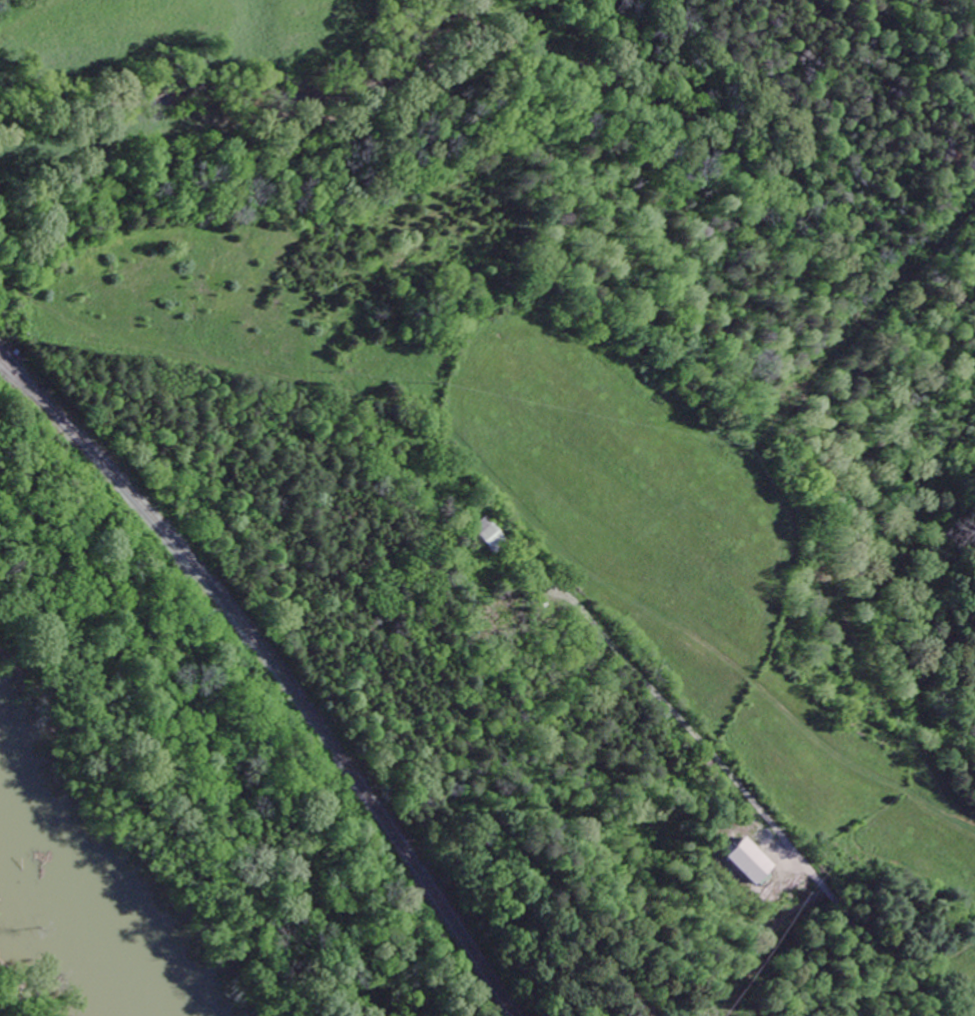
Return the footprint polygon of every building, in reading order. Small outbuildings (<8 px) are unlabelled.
[(775,868),(745,839),(735,849),(725,860),(755,888),(775,868)]
